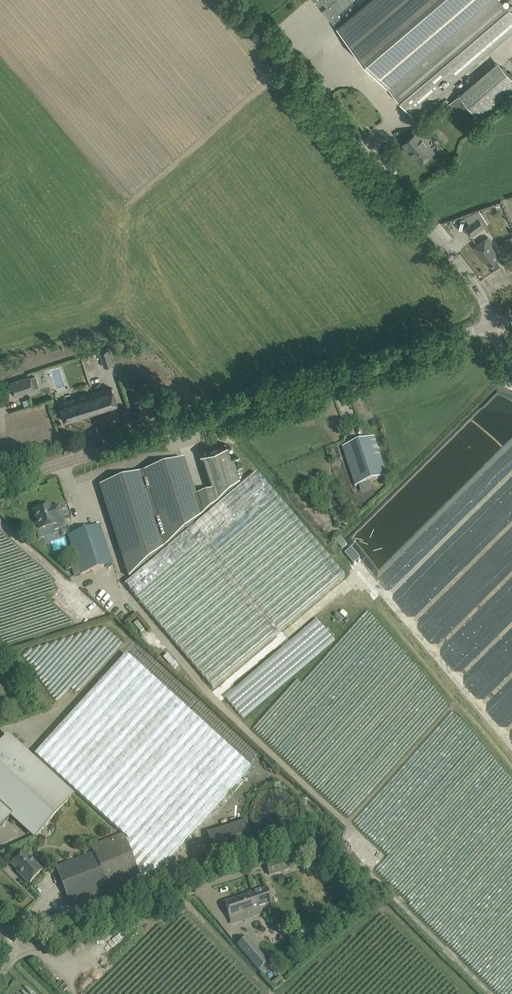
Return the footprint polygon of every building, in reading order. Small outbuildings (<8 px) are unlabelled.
[(318,6),(323,2),(327,6),(322,10),(330,19),(352,0),(314,0),(318,6)] [(511,30),(511,11),(502,0),(371,0),(338,28),(414,116),(511,30)] [(481,119),(511,92),(511,77),(498,61),(459,95),(460,96),(450,104),(462,118),(472,109),(481,119)] [(418,131),(412,137),(404,143),(421,162),(434,150),(418,131)] [(464,228),(471,236),(485,226),(483,223),(487,220),(480,210),(465,217),(470,224),(464,228)] [(489,236),(483,241),(475,247),(489,266),(492,264),(493,264),(502,258),(491,243),(493,241),(489,236)] [(503,240),(509,253),(511,252),(511,236),(503,240)] [(99,352),(104,366),(113,363),(109,349),(99,352)] [(34,389),(30,376),(9,382),(13,396),(34,389)] [(59,404),(62,412),(65,422),(117,405),(111,387),(59,404)] [(343,448),(346,457),(355,486),(387,475),(374,437),(343,448)] [(100,486),(130,581),(211,512),(241,487),(227,445),(200,454),(213,493),(196,499),(184,460),(100,486)] [(211,512),(130,581),(125,585),(213,689),(344,577),(256,474),(241,487),(211,512)] [(51,509),(50,505),(44,507),(43,506),(39,508),(38,509),(33,511),(39,531),(52,527),(53,531),(65,527),(59,507),(51,509)] [(100,526),(68,536),(81,575),(112,565),(100,526)] [(359,558),(350,547),(344,553),(353,563),(359,558)] [(138,635),(146,627),(136,618),(128,625),(138,635)] [(319,619),(225,695),(243,718),(337,642),(319,619)] [(91,846),(94,853),(56,867),(71,906),(154,874),(250,768),(126,655),(34,755),(121,834),(91,846)] [(4,808),(36,837),(72,797),(6,737),(0,744),(0,812),(4,808)] [(246,821),(207,833),(216,860),(254,848),(246,821)] [(74,857),(81,850),(74,845),(68,851),(74,857)] [(297,856),(266,865),(270,875),(300,865),(299,863),(315,858),(312,850),(297,854),(298,855),(297,856)] [(42,870),(24,852),(11,865),(22,875),(21,877),(28,884),(42,870)] [(253,893),(260,914),(275,910),(267,888),(253,893)] [(249,918),(260,914),(253,893),(224,903),(229,919),(248,913),(249,918)] [(210,924),(203,930),(215,942),(221,936),(210,924)] [(237,946),(258,970),(268,962),(247,938),(237,946)]
